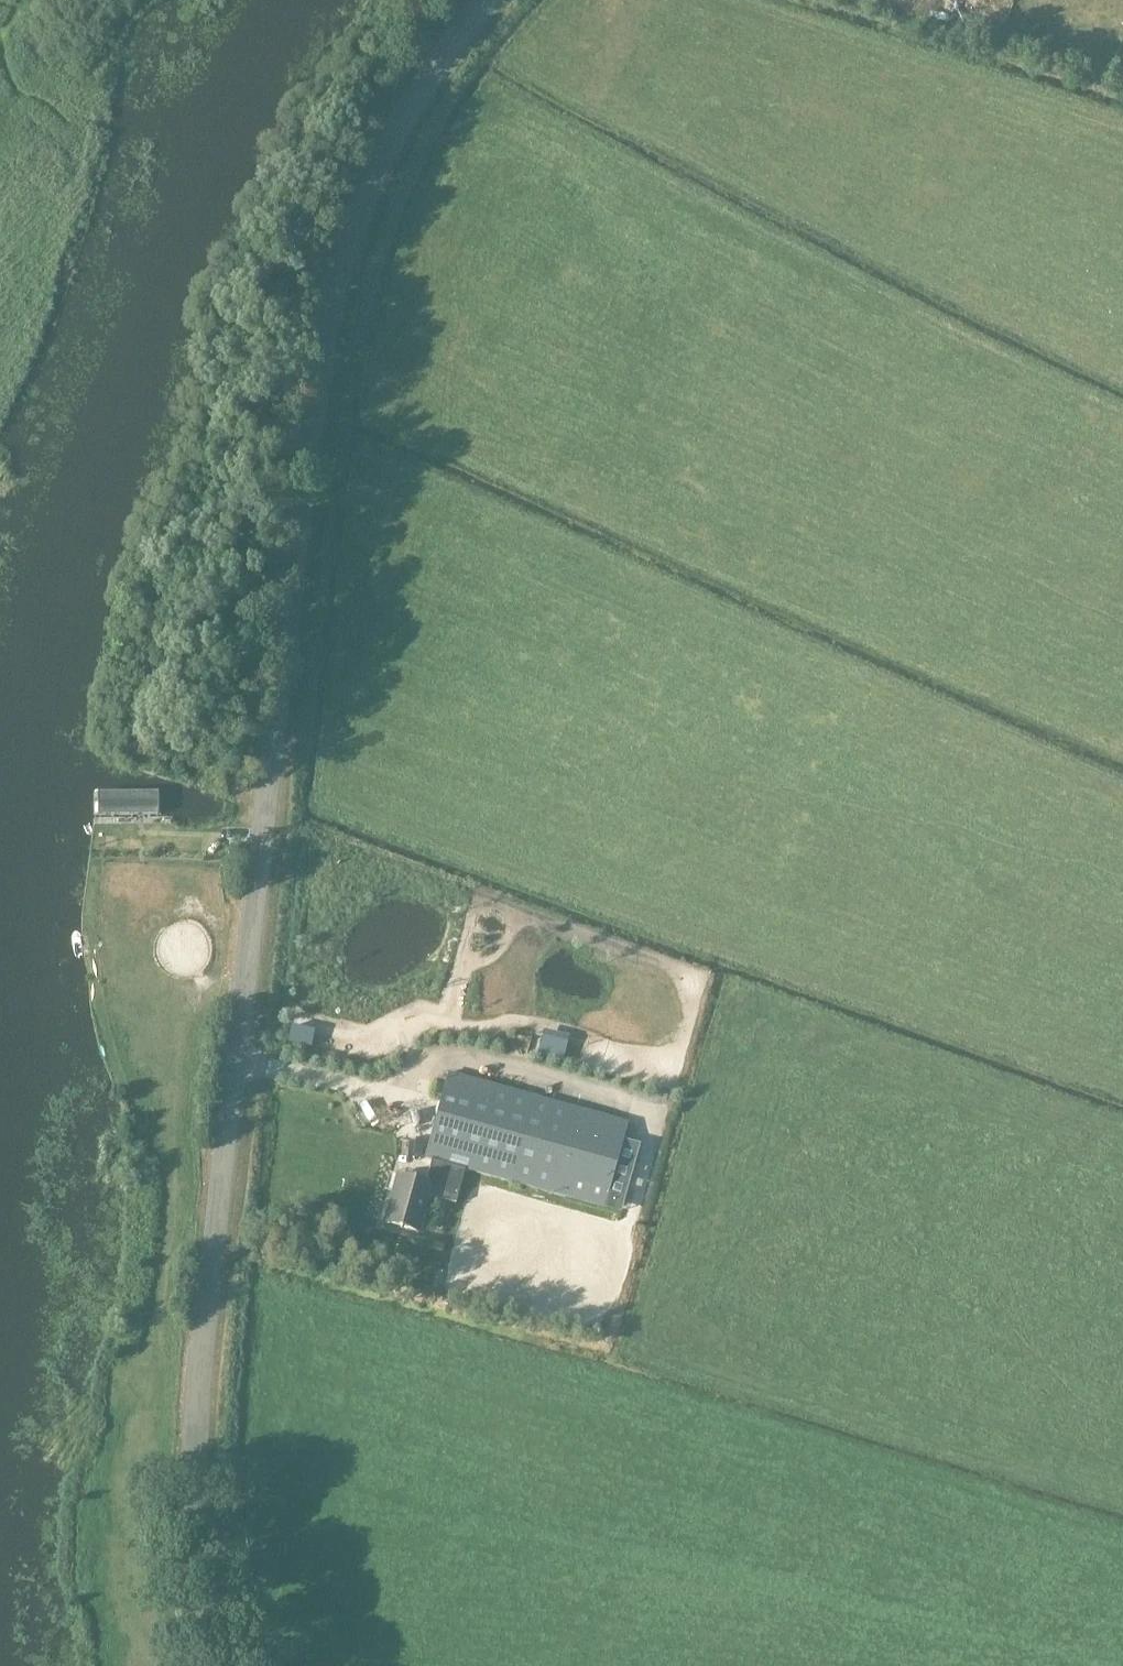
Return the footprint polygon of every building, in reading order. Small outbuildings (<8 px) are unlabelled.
[(200,767),(218,768),(219,754),(200,753),(200,767)] [(424,1182),(415,1180),(395,1174),(382,1223),(418,1232),(428,1196),(454,1203),(464,1169),(603,1208),(626,1122),(448,1072),(424,1158),(430,1160),(424,1182)]
